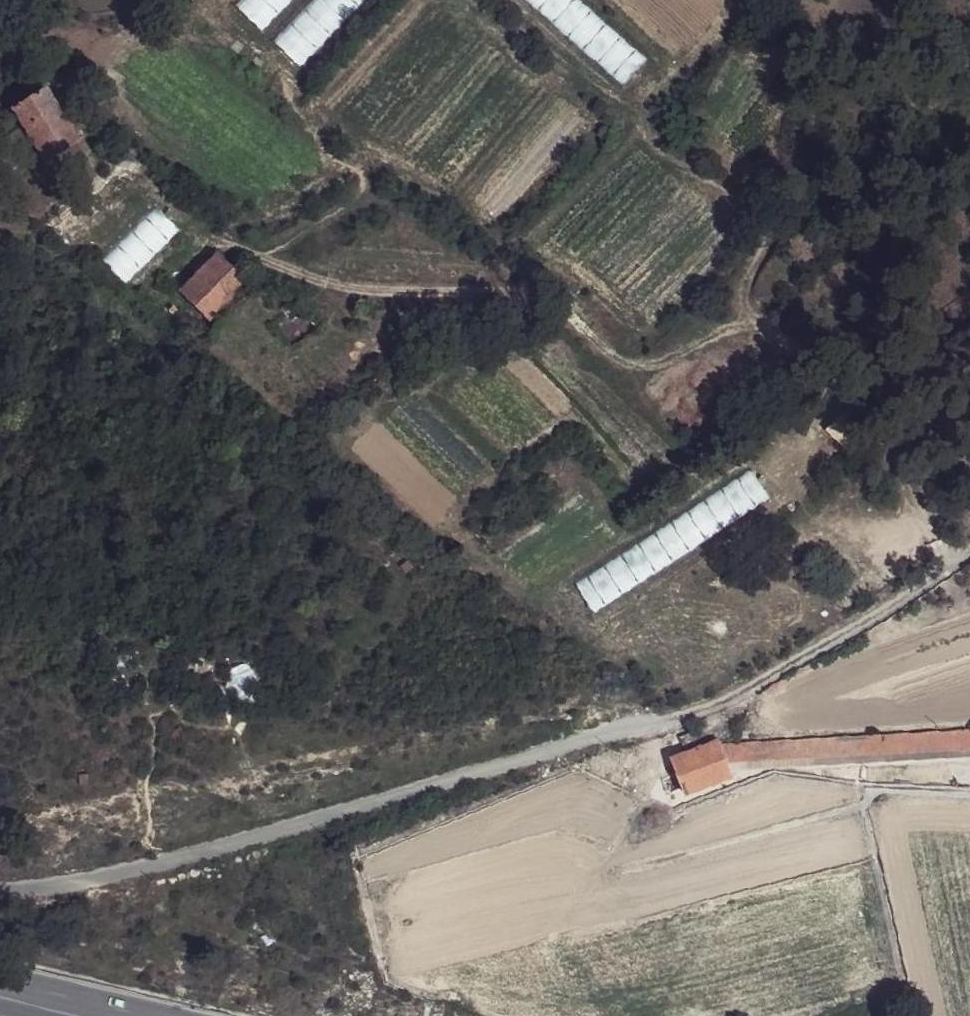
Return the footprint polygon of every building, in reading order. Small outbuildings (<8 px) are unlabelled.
[(13,111),(43,160),(77,139),(47,90),(13,111)] [(149,207),(98,261),(124,286),(175,233),(149,207)] [(213,254),(179,287),(206,315),(210,312),(210,306),(243,279),(213,254)] [(302,307),(276,328),(291,347),(318,326),(302,307)] [(736,762),(969,750),(969,732),(735,745),(736,762)] [(717,741),(670,759),(682,792),(730,775),(726,763),(719,745),(717,741)] [(735,745),(719,745),(726,763),(736,762),(735,745)]
